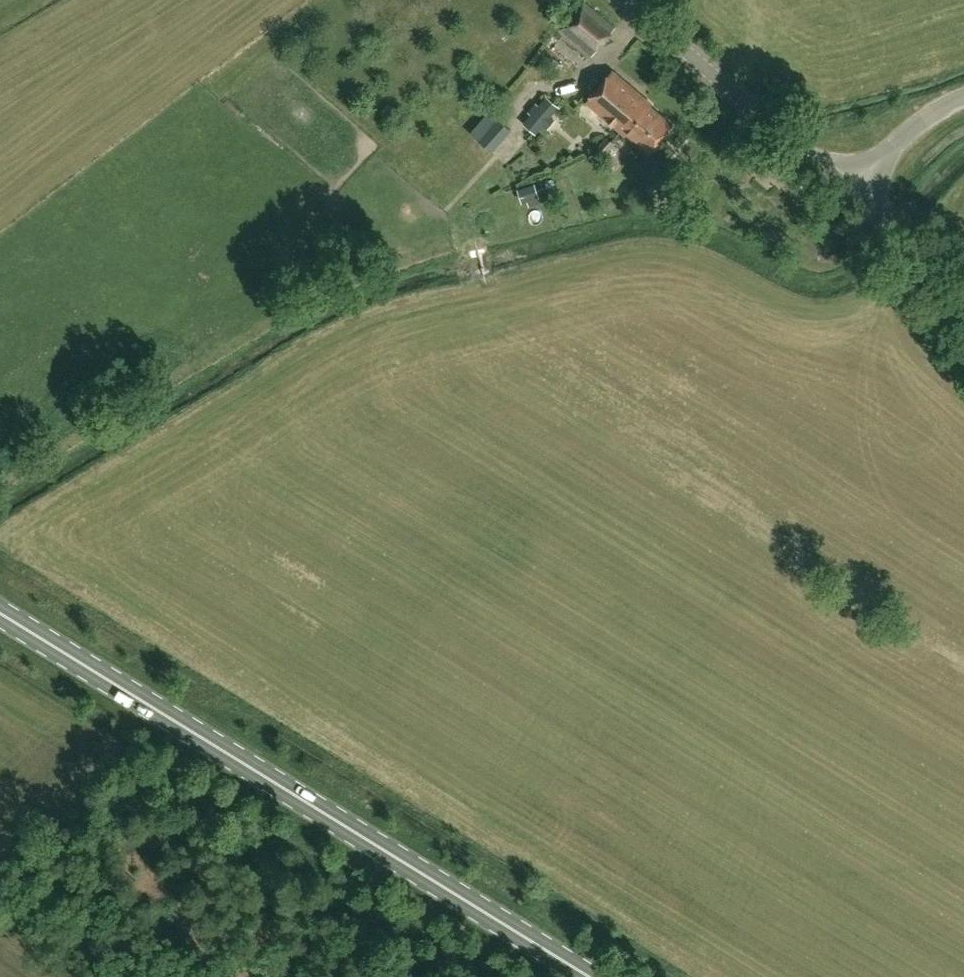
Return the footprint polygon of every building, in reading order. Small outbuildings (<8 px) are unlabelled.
[(584,1),(561,29),(593,56),(616,27),(584,1)] [(653,104),(613,71),(588,101),(627,135),(629,132),(652,151),(674,125),(652,106),(653,104)] [(532,115),(525,124),(535,133),(543,124),(546,127),(554,118),(551,115),(558,106),(548,97),(540,106),(537,103),(529,112),(532,115)] [(497,110),(481,130),(490,137),(506,117),(497,110)] [(500,146),(517,128),(507,119),(490,137),(500,146)] [(532,206),(551,198),(543,180),(524,189),(532,206)]
